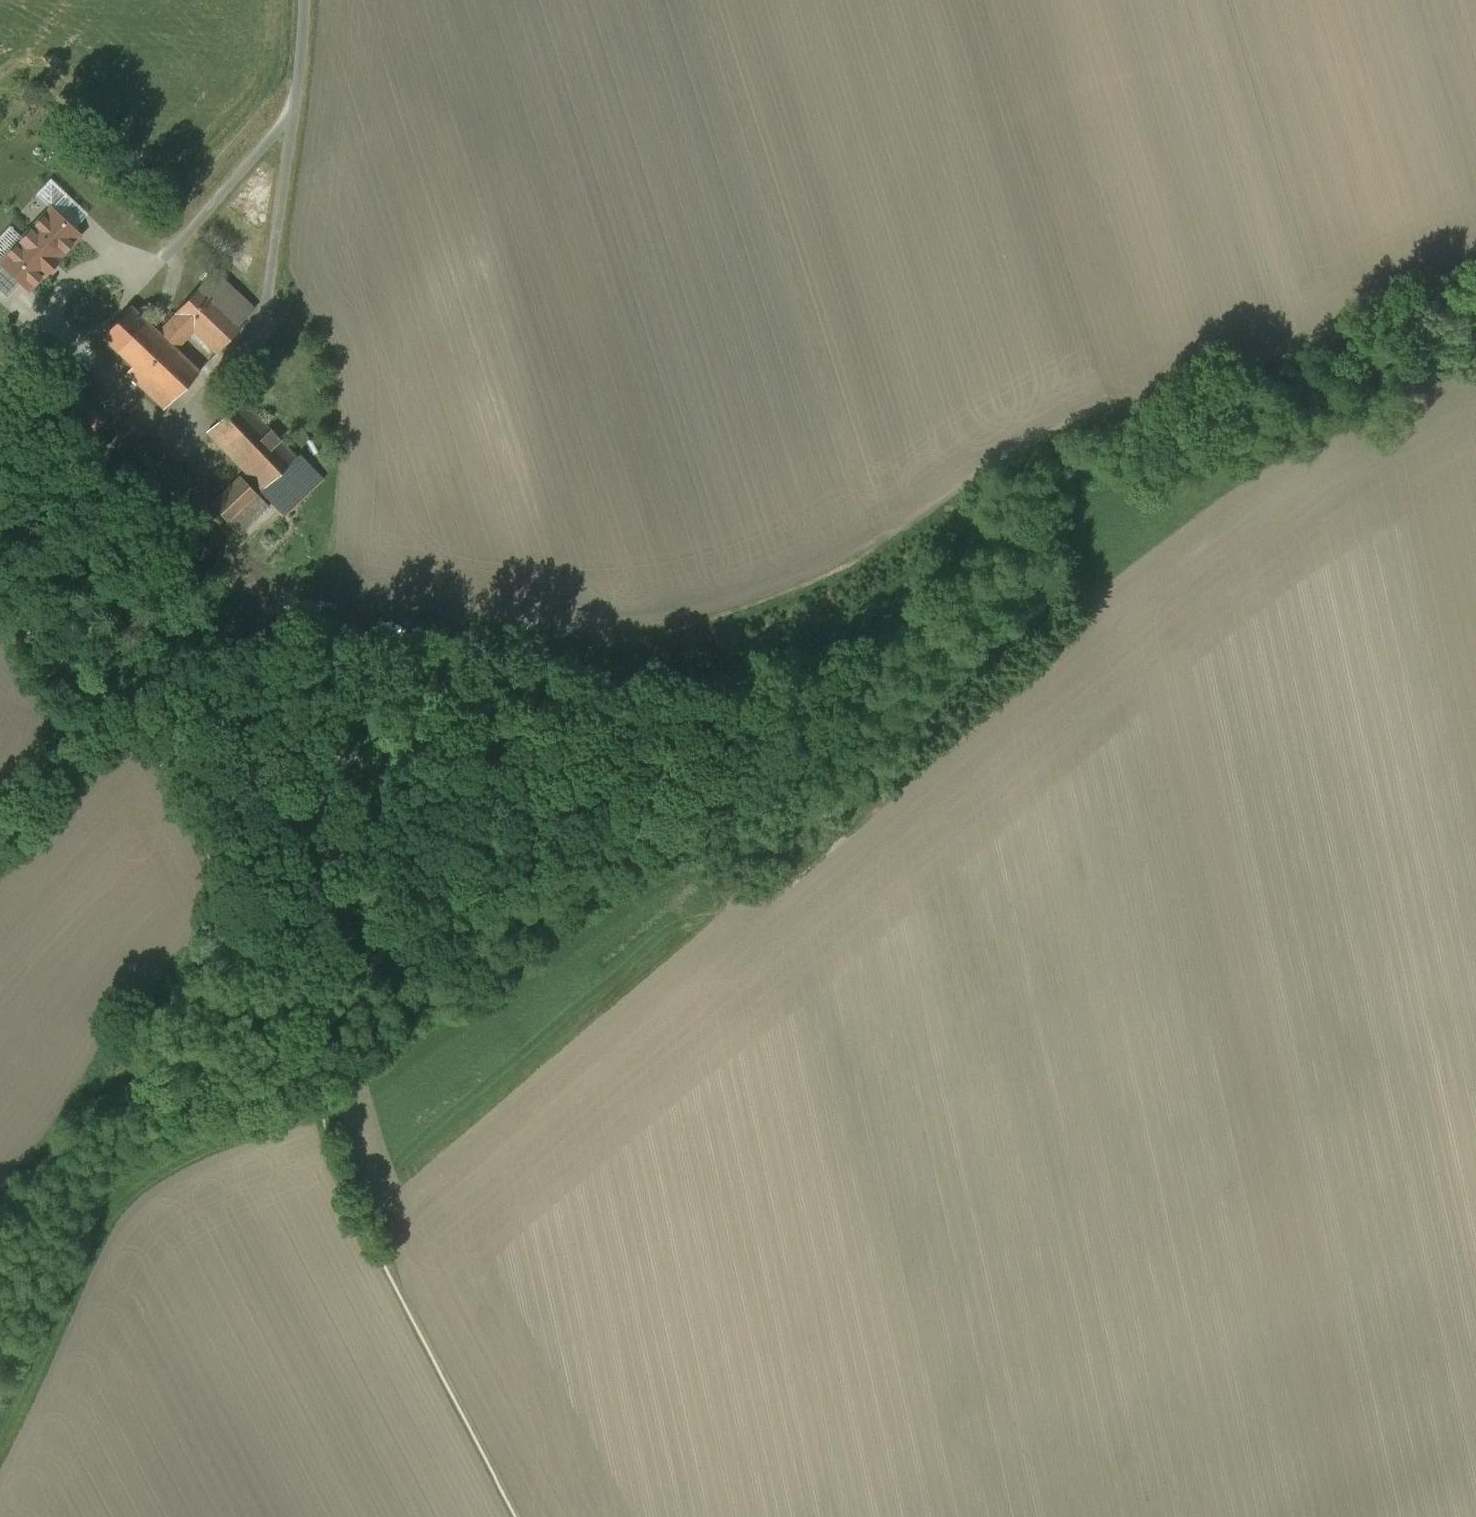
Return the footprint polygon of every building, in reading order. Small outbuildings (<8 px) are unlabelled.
[(75,235),(43,203),(0,247),(0,293),(2,295),(13,285),(20,291),(75,235)] [(96,308),(99,304),(62,270),(37,297),(74,331),(86,318),(96,308)] [(253,309),(214,272),(200,287),(239,324),(253,309)] [(199,371),(175,349),(193,330),(194,330),(217,353),(239,329),(242,326),(239,324),(200,287),(175,313),(176,314),(159,333),(162,336),(133,367),(126,373),(163,409),(199,371)] [(118,295),(102,313),(113,324),(130,306),(118,295)] [(159,333),(130,306),(113,324),(103,335),(101,337),(133,367),(162,336),(159,333)] [(102,313),(96,308),(86,318),(103,335),(113,324),(102,313)] [(296,457),(241,399),(207,431),(262,489),(264,488),(281,505),(312,477),(295,459),(296,457)] [(71,422),(85,439),(96,429),(81,413),(71,422)] [(128,421),(92,460),(156,521),(192,483),(128,421)] [(240,477),(211,505),(239,535),(268,507),(240,477)] [(217,559),(219,551),(217,544),(212,537),(205,533),(198,531),(190,533),(183,538),(179,544),(178,552),(179,560),(184,567),(191,571),(198,572),(206,570),(213,566),(217,559)]
